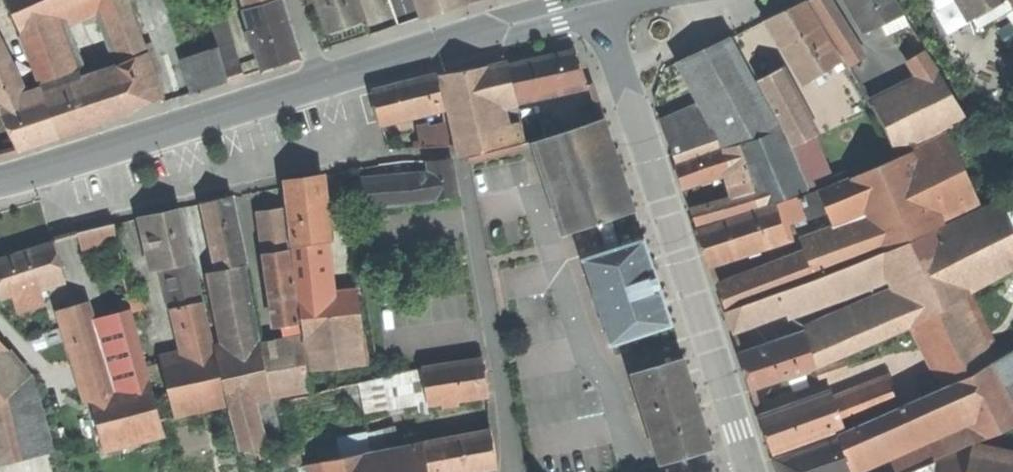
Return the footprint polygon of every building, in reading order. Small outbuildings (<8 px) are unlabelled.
[(24,38),(7,0),(0,0),(0,9),(15,42),(24,38)] [(24,38),(55,25),(104,4),(114,0),(7,0),(24,38)] [(127,0),(114,0),(104,4),(127,61),(148,53),(127,0)] [(247,10),(278,0),(244,0),(247,10)] [(265,68),(281,63),(299,57),(281,0),(278,0),(247,10),(254,30),(259,48),(265,68)] [(329,32),(347,26),(364,20),(357,0),(318,0),(329,32)] [(462,0),(422,0),(427,16),(444,10),(464,4),(462,0)] [(831,34),(847,25),(831,0),(811,0),(810,0),(831,34)] [(849,5),(847,6),(852,18),(855,17),(865,40),(890,29),(904,23),(894,0),(847,0),(849,5)] [(974,18),(1005,0),(963,0),(974,18)] [(810,82),(843,61),(807,2),(786,12),(771,18),(810,82)] [(908,32),(904,23),(890,29),(894,38),(908,32)] [(24,38),(41,81),(72,68),(55,25),(24,38)] [(866,58),(847,25),(831,34),(850,68),(866,58)] [(254,49),(259,48),(254,30),(249,32),(254,49)] [(760,84),(732,36),(705,49),(678,61),(703,104),(664,124),(672,147),(713,134),(717,149),(782,128),(760,84)] [(184,58),(189,75),(223,64),(217,47),(184,58)] [(914,57),(928,79),(941,73),(926,50),(914,57)] [(516,101),(587,85),(581,68),(575,51),(509,64),(516,101)] [(106,69),(109,73),(123,112),(144,104),(164,96),(148,53),(127,61),(106,69)] [(1,111),(20,104),(3,61),(0,63),(0,108),(1,111)] [(509,61),(489,65),(497,102),(516,101),(509,64),(509,61)] [(189,75),(194,91),(228,81),(225,73),(223,64),(189,75)] [(443,75),(461,156),(507,146),(502,125),(497,102),(489,65),(443,75)] [(241,68),(225,73),(228,81),(244,76),(241,68)] [(109,73),(44,96),(59,138),(91,126),(124,115),(123,112),(109,73)] [(782,73),(760,84),(782,128),(792,147),(814,136),(782,73)] [(928,79),(875,106),(897,153),(969,119),(941,73),(928,79)] [(446,106),(439,75),(404,83),(375,90),(382,121),(437,108),(445,106),(446,106)] [(1,111),(20,150),(39,143),(59,138),(44,96),(20,104),(1,111)] [(606,118),(535,143),(565,233),(599,222),(612,217),(636,209),(606,118)] [(520,121),(502,125),(507,146),(524,142),(520,121)] [(453,128),(423,131),(425,148),(455,145),(453,128)] [(808,191),(782,128),(741,145),(748,163),(760,193),(765,204),(808,191)] [(946,133),(906,153),(938,228),(983,205),(946,133)] [(677,162),(717,149),(713,134),(672,147),(677,162)] [(741,145),(726,148),(734,174),(748,163),(741,145)] [(686,189),(728,176),(734,174),(726,148),(678,164),(682,177),(686,189)] [(906,153),(854,176),(866,202),(875,227),(885,251),(938,228),(906,153)] [(432,161),(433,173),(437,198),(459,195),(454,159),(432,161)] [(728,176),(736,200),(760,193),(748,163),(734,174),(728,176)] [(433,173),(407,177),(411,203),(437,199),(437,198),(433,173)] [(854,176),(821,190),(830,212),(832,215),(866,202),(854,176)] [(301,179),(286,181),(293,241),(296,240),(314,238),(328,237),(322,177),(301,179)] [(363,183),(367,211),(385,209),(385,206),(411,203),(407,177),(387,180),(363,183)] [(821,190),(804,196),(810,218),(830,212),(821,190)] [(698,225),(765,204),(760,193),(736,200),(695,214),(698,225)] [(778,204),(779,205),(785,226),(810,218),(804,196),(778,204)] [(219,261),(245,255),(233,197),(220,200),(207,203),(219,261)] [(832,215),(841,240),(875,227),(866,202),(832,215)] [(779,205),(700,231),(706,248),(711,263),(789,238),(785,226),(779,205)] [(164,212),(148,216),(160,269),(164,268),(194,261),(182,208),(164,212)] [(267,256),(291,253),(286,210),(274,211),(261,213),(265,256),(267,256)] [(599,222),(609,250),(622,246),(612,217),(599,222)] [(77,232),(79,243),(117,235),(115,224),(77,232)] [(817,277),(885,251),(875,227),(841,240),(808,252),(810,258),(817,277)] [(972,294),(938,228),(885,251),(893,267),(906,293),(920,322),(965,298),(972,294)] [(321,295),(314,238),(296,240),(302,297),(321,295)] [(609,250),(584,259),(613,344),(674,324),(646,238),(622,246),(609,250)] [(0,260),(0,293),(1,297),(13,293),(39,285),(65,277),(60,262),(54,243),(0,260)] [(787,310),(893,267),(885,251),(817,277),(780,290),(787,310)] [(298,297),(291,253),(267,256),(272,304),(279,303),(287,340),(305,337),(298,297)] [(247,266),(245,255),(219,261),(221,271),(247,266)] [(780,290),(817,277),(810,258),(768,274),(774,292),(780,290)] [(198,281),(194,261),(164,268),(173,309),(179,307),(184,306),(206,301),(201,280),(198,281)] [(262,341),(247,266),(221,271),(237,347),(262,341)] [(729,309),(774,292),(768,274),(722,290),(729,309)] [(45,303),(39,285),(13,293),(19,312),(45,303)] [(360,290),(321,295),(302,297),(298,297),(305,337),(305,343),(365,336),(360,290)] [(787,310),(780,290),(774,292),(729,309),(734,325),(787,310)] [(917,324),(920,322),(906,293),(811,341),(819,368),(891,337),(917,324)] [(994,360),(965,298),(920,322),(917,324),(939,370),(947,385),(994,360)] [(79,373),(82,373),(102,367),(93,338),(77,299),(58,304),(79,373)] [(217,352),(206,301),(184,306),(189,331),(195,356),(206,402),(228,397),(217,352)] [(185,332),(189,331),(184,306),(179,307),(185,332)] [(132,309),(113,314),(134,389),(153,384),(132,309)] [(754,389),(819,368),(811,341),(808,334),(743,355),(748,369),(754,389)] [(369,360),(365,336),(305,343),(310,370),(369,360)] [(287,340),(263,344),(273,398),(313,391),(310,370),(305,343),(305,337),(287,340)] [(11,351),(0,340),(0,362),(11,351)] [(263,344),(262,341),(237,347),(217,352),(228,397),(229,404),(242,454),(271,448),(258,402),(273,398),(263,344)] [(640,353),(645,370),(670,362),(665,345),(640,353)] [(996,359),(1012,394),(1012,350),(996,359)] [(11,351),(0,362),(0,452),(4,467),(52,452),(33,384),(11,351)] [(164,363),(174,409),(206,402),(195,356),(164,363)] [(662,463),(712,447),(684,358),(670,362),(645,370),(634,373),(662,463)] [(994,360),(947,385),(959,410),(968,428),(974,442),(1012,425),(1012,394),(996,359),(994,360)] [(429,398),(429,403),(490,394),(487,379),(485,360),(424,368),(429,398)] [(819,371),(823,383),(844,376),(840,364),(819,371)] [(89,401),(93,400),(110,395),(102,367),(82,373),(89,401)] [(367,409),(429,398),(424,368),(362,382),(367,409)] [(934,390),(947,385),(939,370),(928,376),(934,390)] [(892,376),(853,391),(863,417),(902,403),(892,376)] [(166,433),(153,384),(134,389),(123,392),(110,395),(93,400),(107,450),(166,433)] [(959,410),(947,385),(934,390),(858,424),(869,450),(959,410)] [(853,391),(836,398),(846,424),(863,417),(853,391)] [(775,453),(847,426),(846,424),(836,398),(834,393),(763,420),(769,437),(775,453)] [(176,417),(229,404),(228,397),(206,402),(174,409),(176,417)] [(841,431),(842,436),(850,458),(869,450),(858,424),(841,431)] [(958,449),(974,442),(968,428),(952,435),(958,449)] [(346,453),(373,448),(370,430),(342,436),(346,453)] [(429,471),(467,471),(498,467),(495,450),(491,431),(424,443),(429,471)] [(936,459),(958,449),(952,435),(912,453),(918,467),(936,459)] [(776,459),(781,471),(855,471),(850,458),(842,436),(776,459)] [(424,443),(424,439),(413,442),(416,465),(377,471),(429,471),(424,443)] [(370,450),(377,471),(416,465),(413,442),(370,450)] [(973,446),(972,449),(967,471),(1012,471),(1012,455),(973,446)] [(972,449),(936,459),(934,471),(967,471),(972,449)] [(377,471),(370,450),(308,463),(310,471),(377,471)] [(292,468),(299,466),(305,464),(302,455),(289,458),(292,468)] [(936,459),(918,467),(905,471),(934,471),(936,459)] [(308,463),(305,464),(299,466),(300,471),(310,471),(308,463)]
